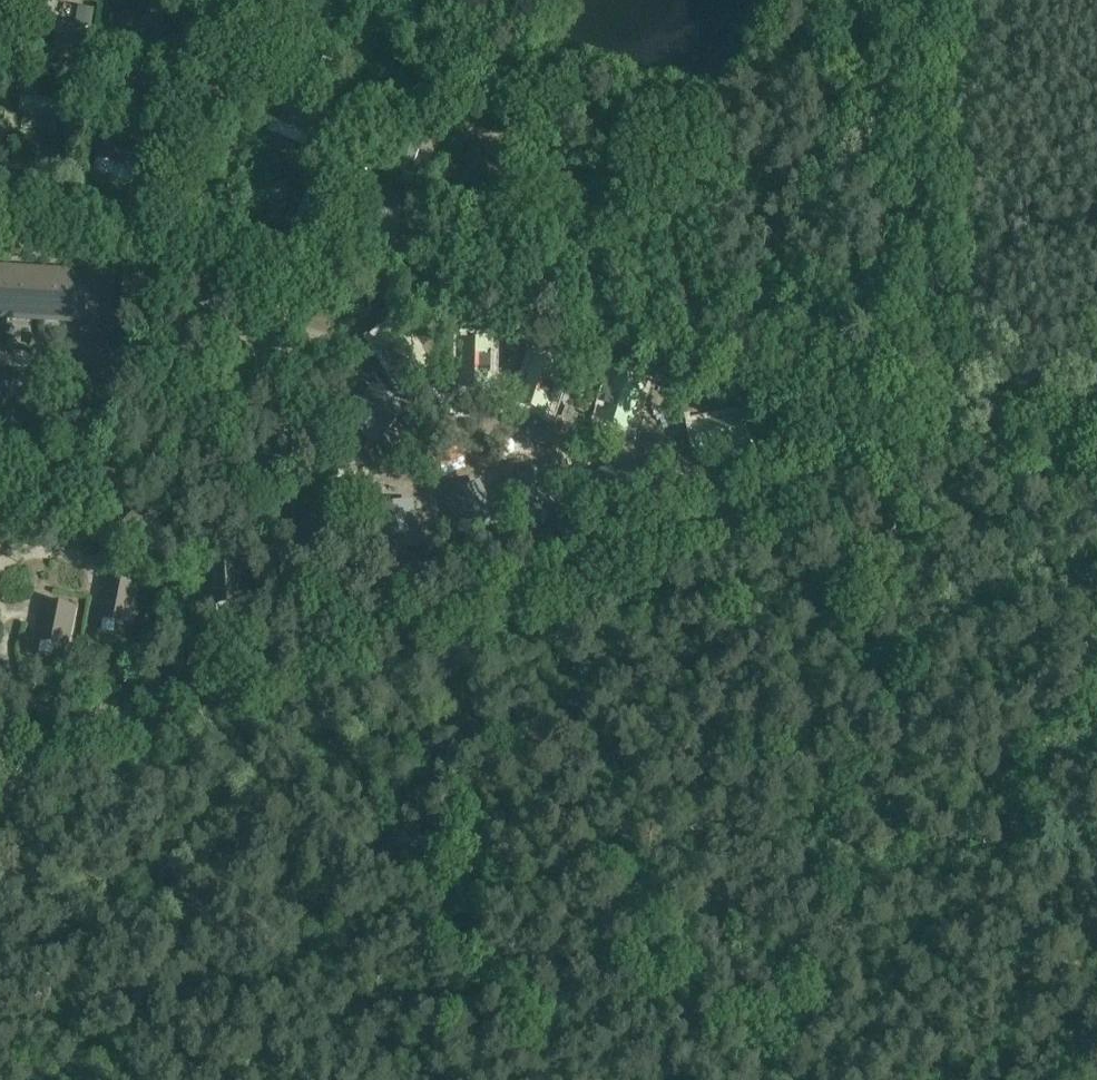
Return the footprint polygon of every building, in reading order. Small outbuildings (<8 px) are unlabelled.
[(73,29),(69,53),(85,56),(93,11),(77,8),(73,29)] [(119,15),(113,50),(165,59),(168,44),(175,41),(177,25),(164,23),(163,33),(141,29),(139,40),(130,38),(133,18),(119,15)] [(30,62),(28,75),(48,77),(50,65),(45,64),(30,62)] [(53,63),(51,74),(61,76),(63,65),(53,63)] [(24,80),(22,91),(38,95),(41,84),(24,80)] [(285,126),(282,135),(307,143),(310,134),(285,126)] [(326,137),(319,149),(333,157),(339,144),(326,137)] [(374,208),(365,246),(378,249),(380,243),(384,221),(387,211),(374,208)] [(80,321),(76,378),(127,380),(128,347),(110,346),(114,268),(83,266),(83,270),(0,265),(0,317),(80,321)] [(358,307),(347,352),(375,360),(385,315),(358,307)] [(422,325),(411,370),(439,378),(449,333),(422,325)] [(513,351),(496,394),(523,406),(539,363),(513,351)] [(603,377),(586,420),(613,432),(629,388),(603,377)] [(6,423),(12,424),(13,414),(25,415),(26,403),(16,401),(18,380),(0,378),(0,422),(6,423)] [(467,417),(450,431),(454,437),(450,440),(470,467),(504,438),(485,411),(471,422),(467,417)] [(753,442),(707,437),(705,466),(751,471),(753,442)] [(473,489),(441,500),(448,516),(442,518),(451,539),(457,537),(459,541),(490,530),(473,489)] [(386,502),(353,510),(367,552),(399,544),(394,527),(400,525),(394,504),(387,506),(386,502)] [(240,565),(211,566),(212,578),(214,578),(214,586),(212,586),(214,603),(242,602),(240,565)] [(101,616),(129,622),(136,586),(108,580),(106,592),(107,592),(106,600),(104,599),(101,616)] [(42,622),(39,639),(41,639),(55,642),(67,644),(74,608),(46,602),(43,614),(45,614),(44,622),(42,622)]
